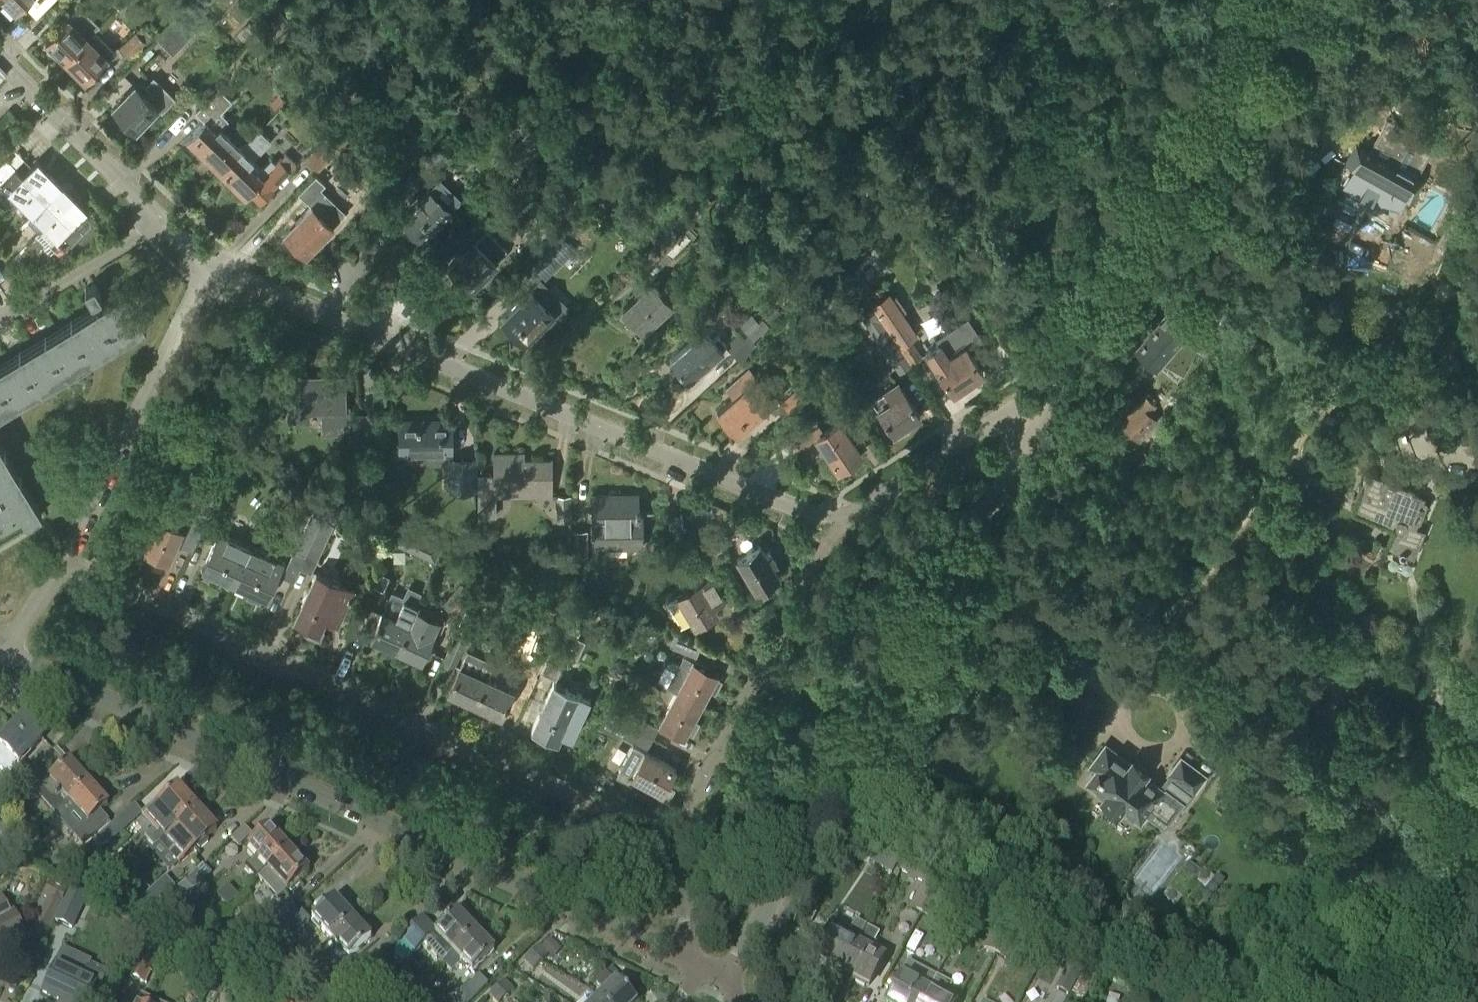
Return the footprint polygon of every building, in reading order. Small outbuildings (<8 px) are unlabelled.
[(25,0),(6,0),(15,10),(25,0)] [(117,7),(123,13),(133,3),(130,0),(125,0),(117,7)] [(265,11),(270,16),(279,7),(271,0),(265,7),(265,11)] [(99,25),(80,6),(68,17),(45,39),(66,60),(96,31),(95,30),(99,25)] [(292,26),(278,12),(262,26),(276,41),(292,26)] [(173,55),(196,32),(179,16),(157,39),(173,55)] [(250,21),(244,27),(251,34),(257,27),(250,21)] [(129,59),(149,42),(139,30),(119,48),(129,59)] [(85,79),(107,57),(115,50),(96,31),(66,60),(85,79)] [(113,107),(124,118),(121,121),(131,130),(133,127),(136,129),(158,106),(163,111),(176,98),(154,76),(146,84),(142,80),(137,85),(136,84),(113,107)] [(220,171),(241,149),(219,128),(227,120),(220,112),(231,100),(218,88),(195,111),(204,120),(186,138),(220,171)] [(285,99),(279,94),(271,103),(277,108),(285,99)] [(1414,180),(1433,146),(1434,145),(1389,120),(1369,154),(1357,147),(1346,166),(1354,170),(1345,184),(1394,212),(1404,194),(1412,199),(1420,184),(1414,180)] [(320,169),(353,136),(341,124),(308,157),(320,169)] [(532,128),(507,151),(522,166),(546,143),(532,128)] [(255,159),(272,141),(260,130),(241,149),(220,171),(231,182),(235,178),(260,203),(291,172),(289,170),(295,163),(285,153),(275,163),(270,158),(262,166),(255,159)] [(23,174),(32,166),(25,159),(17,167),(23,174)] [(17,167),(0,184),(0,196),(13,209),(21,202),(51,173),(38,160),(32,166),(23,174),(17,167)] [(424,161),(410,175),(419,183),(432,170),(424,161)] [(33,214),(63,184),(51,173),(21,202),(21,203),(33,214)] [(310,199),(325,184),(316,175),(301,191),(310,199)] [(460,199),(439,178),(430,188),(429,186),(417,198),(420,201),(402,219),(402,220),(397,225),(409,237),(414,232),(422,239),(452,209),(451,208),(460,199)] [(63,184),(33,214),(26,221),(39,233),(45,226),(75,196),(63,184)] [(87,209),(75,196),(45,226),(39,233),(61,255),(94,221),(93,220),(92,222),(83,213),(87,209)] [(706,198),(699,205),(707,212),(713,205),(706,198)] [(306,256),(335,226),(313,206),(285,235),(306,256)] [(695,221),(703,213),(695,206),(687,215),(695,221)] [(667,263),(695,235),(680,219),(651,248),(667,263)] [(542,250),(557,235),(545,223),(530,238),(542,250)] [(506,250),(488,231),(451,268),(470,287),(477,279),(482,283),(492,272),(488,269),(506,250)] [(574,248),(559,234),(525,268),(540,283),(574,248)] [(448,242),(440,251),(448,259),(457,250),(448,242)] [(18,283),(33,273),(19,251),(6,264),(18,283)] [(75,286),(76,287),(83,299),(84,299),(92,294),(93,294),(93,293),(92,293),(86,281),(85,281),(85,280),(84,280),(84,281),(76,285),(76,286),(75,286)] [(626,311),(623,314),(631,323),(634,320),(643,330),(672,304),(653,282),(623,308),(626,311)] [(525,342),(553,313),(541,301),(548,293),(538,284),(531,290),(502,319),(525,342)] [(880,286),(872,291),(878,300),(886,295),(880,286)] [(124,291),(0,364),(0,414),(146,327),(124,291)] [(911,361),(921,355),(910,338),(916,334),(889,293),(886,295),(878,300),(873,304),(911,361)] [(1165,355),(1186,366),(1196,347),(1201,349),(1201,350),(1202,351),(1211,334),(1210,333),(1209,335),(1189,317),(1194,311),(1179,298),(1150,332),(1155,336),(1150,341),(1141,351),(1157,364),(1165,355)] [(859,312),(870,328),(880,322),(870,305),(859,312)] [(756,311),(741,325),(755,341),(770,327),(756,311)] [(714,338),(704,328),(670,359),(688,380),(726,345),(717,335),(714,338)] [(953,391),(983,372),(956,331),(926,351),(953,391)] [(899,374),(911,366),(899,347),(887,355),(899,374)] [(756,378),(749,369),(727,389),(734,397),(718,412),(737,434),(776,400),(757,377),(756,378)] [(788,413),(828,379),(819,369),(779,404),(788,413)] [(343,408),(343,379),(291,379),(291,417),(307,417),(307,409),(324,409),(324,432),(346,432),(346,408),(343,408)] [(891,433),(919,415),(898,383),(871,400),(877,410),(891,433)] [(1157,404),(1144,393),(1119,422),(1140,441),(1158,421),(1149,413),(1157,404)] [(379,448),(378,413),(349,413),(350,449),(379,448)] [(451,454),(451,421),(401,421),(400,454),(451,454)] [(860,454),(839,422),(820,434),(815,426),(794,440),(803,454),(820,443),(838,469),(860,454)] [(0,526),(22,513),(27,522),(41,514),(0,445),(0,525),(0,526)] [(376,452),(346,452),(347,479),(347,491),(377,491),(376,479),(376,452)] [(518,460),(518,455),(495,455),(495,476),(479,477),(480,517),(497,517),(496,497),(551,496),(551,460),(518,460)] [(476,493),(476,458),(449,458),(449,493),(476,493)] [(1420,502),(1410,498),(1411,494),(1412,492),(1411,491),(1410,490),(1387,480),(1370,473),(1367,472),(1366,473),(1364,475),(1363,480),(1363,481),(1364,483),(1356,503),(1395,519),(1393,523),(1393,524),(1393,525),(1393,526),(1394,526),(1394,527),(1399,529),(1390,549),(1398,552),(1398,553),(1398,554),(1400,556),(1402,557),(1403,557),(1403,556),(1404,556),(1405,554),(1413,558),(1424,531),(1414,527),(1416,522),(1418,522),(1420,521),(1425,508),(1426,505),(1426,503),(1425,502),(1422,501),(1421,501),(1420,501),(1420,502)] [(192,551),(198,538),(210,512),(215,501),(203,495),(181,546),(192,551)] [(557,522),(571,522),(571,495),(556,496),(557,522)] [(638,513),(638,495),(593,495),(593,527),(591,527),(591,533),(595,533),(595,548),(642,548),(642,513),(638,513)] [(224,504),(215,501),(210,512),(198,538),(209,543),(221,517),(218,516),(224,504)] [(168,562),(183,529),(170,523),(174,516),(162,510),(143,551),(168,562)] [(310,574),(311,575),(338,516),(326,511),(321,520),(300,568),(301,569),(310,573),(310,574)] [(300,568),(321,520),(311,515),(282,578),(295,584),(295,583),(295,582),(301,569),(300,568)] [(671,544),(684,543),(682,515),(669,515),(671,544)] [(403,526),(395,544),(435,562),(443,545),(403,526)] [(573,564),(587,564),(587,531),(572,531),(573,564)] [(234,583),(249,551),(251,547),(219,532),(202,568),(234,583)] [(764,553),(760,546),(736,559),(754,590),(777,576),(771,566),(775,563),(768,551),(764,553)] [(267,599),(278,576),(284,563),(251,547),(249,551),(234,583),(267,599)] [(386,594),(402,561),(388,554),(372,587),(386,594)] [(568,580),(568,567),(550,567),(550,580),(568,580)] [(345,616),(347,610),(345,609),(354,590),(316,572),(294,620),(319,632),(325,620),(337,626),(343,614),(345,616)] [(694,625),(716,612),(713,606),(723,600),(709,577),(677,596),(669,601),(668,606),(673,616),(679,618),(687,613),(694,625)] [(433,614),(457,625),(465,608),(467,609),(475,590),(461,583),(433,614)] [(408,624),(416,605),(404,600),(396,618),(383,612),(372,637),(396,648),(408,624)] [(420,659),(439,619),(417,608),(410,625),(408,624),(396,648),(420,659)] [(577,658),(585,641),(561,630),(541,673),(556,680),(568,654),(577,658)] [(455,665),(467,639),(463,638),(456,634),(444,660),(455,665)] [(701,645),(675,635),(670,646),(697,657),(701,645)] [(475,705),(491,669),(494,662),(467,650),(447,692),(475,705)] [(692,661),(683,656),(679,664),(674,662),(669,661),(665,664),(657,679),(667,685),(666,687),(675,692),(675,691),(700,704),(717,673),(693,660),(692,661)] [(499,716),(511,691),(498,685),(503,675),(491,669),(475,705),(499,716)] [(528,698),(537,677),(526,672),(516,693),(528,698)] [(565,689),(554,684),(554,683),(553,683),(531,730),(557,742),(560,734),(571,739),(589,700),(565,689)] [(682,736),(700,704),(675,691),(675,692),(658,723),(682,736)] [(653,738),(658,728),(633,714),(628,725),(653,738)] [(0,744),(0,769),(10,778),(22,764),(20,762),(42,738),(22,720),(0,744)] [(647,749),(653,738),(628,725),(622,735),(647,749)] [(1094,771),(1084,783),(1103,797),(1100,800),(1119,814),(1123,809),(1140,822),(1150,809),(1153,812),(1152,814),(1164,824),(1181,801),(1165,789),(1163,791),(1145,777),(1149,771),(1132,758),(1129,761),(1105,743),(1088,766),(1094,771)] [(662,793),(675,769),(632,746),(619,770),(662,793)] [(1204,778),(1180,759),(1169,773),(1193,792),(1204,778)] [(88,784),(69,763),(51,780),(47,775),(30,789),(53,815),(88,784)] [(88,823),(107,806),(88,784),(53,815),(61,823),(76,810),(88,823)] [(197,809),(178,788),(158,806),(155,803),(142,815),(154,829),(145,837),(154,848),(160,843),(167,836),(197,809)] [(105,844),(141,813),(134,805),(98,836),(105,844)] [(167,836),(160,843),(179,864),(197,848),(199,850),(208,842),(206,840),(217,830),(197,809),(167,836)] [(232,840),(238,847),(252,835),(245,828),(232,840)] [(259,879),(289,851),(269,829),(248,849),(250,851),(248,853),(254,860),(245,868),(256,880),(258,878),(259,879)] [(897,869),(902,859),(878,846),(872,856),(897,869)] [(291,891),(299,883),(297,881),(307,871),(289,851),(259,879),(278,899),(288,889),(291,891)] [(62,856),(50,860),(53,867),(65,863),(62,856)] [(933,891),(939,878),(905,861),(899,873),(907,876),(906,879),(914,883),(916,880),(923,884),(911,910),(920,915),(933,891)] [(1188,864),(1182,873),(1205,890),(1213,879),(1202,871),(1200,873),(1188,864)] [(179,904),(211,874),(203,865),(171,895),(179,904)] [(139,902),(148,912),(175,888),(166,877),(139,902)] [(42,943),(63,898),(68,887),(51,879),(43,897),(47,898),(40,913),(42,913),(30,938),(42,943)] [(932,921),(950,885),(944,882),(938,894),(933,891),(920,915),(932,921)] [(71,928),(86,895),(70,888),(55,921),(71,928)] [(1169,890),(1163,898),(1175,907),(1181,899),(1169,890)] [(270,915),(281,927),(298,910),(287,898),(270,915)] [(330,940),(338,933),(352,919),(334,899),(312,920),(330,940)] [(6,905),(0,908),(0,949),(26,936),(14,912),(10,914),(6,905)] [(298,910),(281,927),(292,938),(310,922),(298,910)] [(808,910),(802,920),(810,924),(816,914),(808,910)] [(442,963),(453,953),(474,932),(456,913),(434,933),(425,944),(442,962),(442,963)] [(994,955),(1014,918),(1008,915),(998,934),(992,931),(983,949),(994,955)] [(1007,961),(1025,924),(1014,918),(994,955),(1007,961)] [(350,958),(371,939),(352,919),(338,933),(330,940),(321,949),(328,957),(331,954),(341,965),(341,970),(328,982),(339,993),(362,971),(350,958)] [(425,944),(434,933),(421,920),(394,946),(393,955),(399,961),(407,961),(425,944)] [(850,958),(866,927),(854,921),(849,931),(833,922),(814,957),(839,970),(847,956),(850,958)] [(883,959),(872,953),(876,945),(873,944),(878,934),(866,927),(850,958),(847,956),(839,970),(868,986),(883,959)] [(208,947),(217,939),(209,931),(201,939),(208,947)] [(453,953),(442,963),(451,972),(462,962),(471,972),(493,951),(474,932),(453,953)] [(559,948),(549,939),(542,947),(552,956),(559,948)] [(144,982),(157,951),(141,945),(128,975),(144,982)] [(538,947),(531,954),(540,964),(548,957),(538,947)] [(531,954),(523,961),(532,971),(540,964),(531,954)] [(58,958),(42,993),(62,1001),(88,1001),(96,984),(100,986),(107,972),(90,964),(87,971),(58,958)] [(936,976),(907,961),(886,1001),(922,1001),(936,976)] [(1069,996),(1083,967),(1070,961),(1056,989),(1069,996)] [(1098,976),(1084,969),(1069,1000),(1071,1001),(1070,1001),(1085,1001),(1098,976)] [(604,974),(594,983),(603,992),(596,998),(600,1001),(634,1001),(614,981),(613,983),(604,974)] [(957,1000),(946,994),(951,984),(936,976),(922,1001),(955,1001),(957,1000)] [(455,1001),(469,1001),(486,986),(477,977),(453,1000),(455,1001)] [(506,998),(514,990),(504,981),(497,989),(506,998)] [(489,997),(494,1001),(502,1001),(506,998),(497,989),(489,997)]
